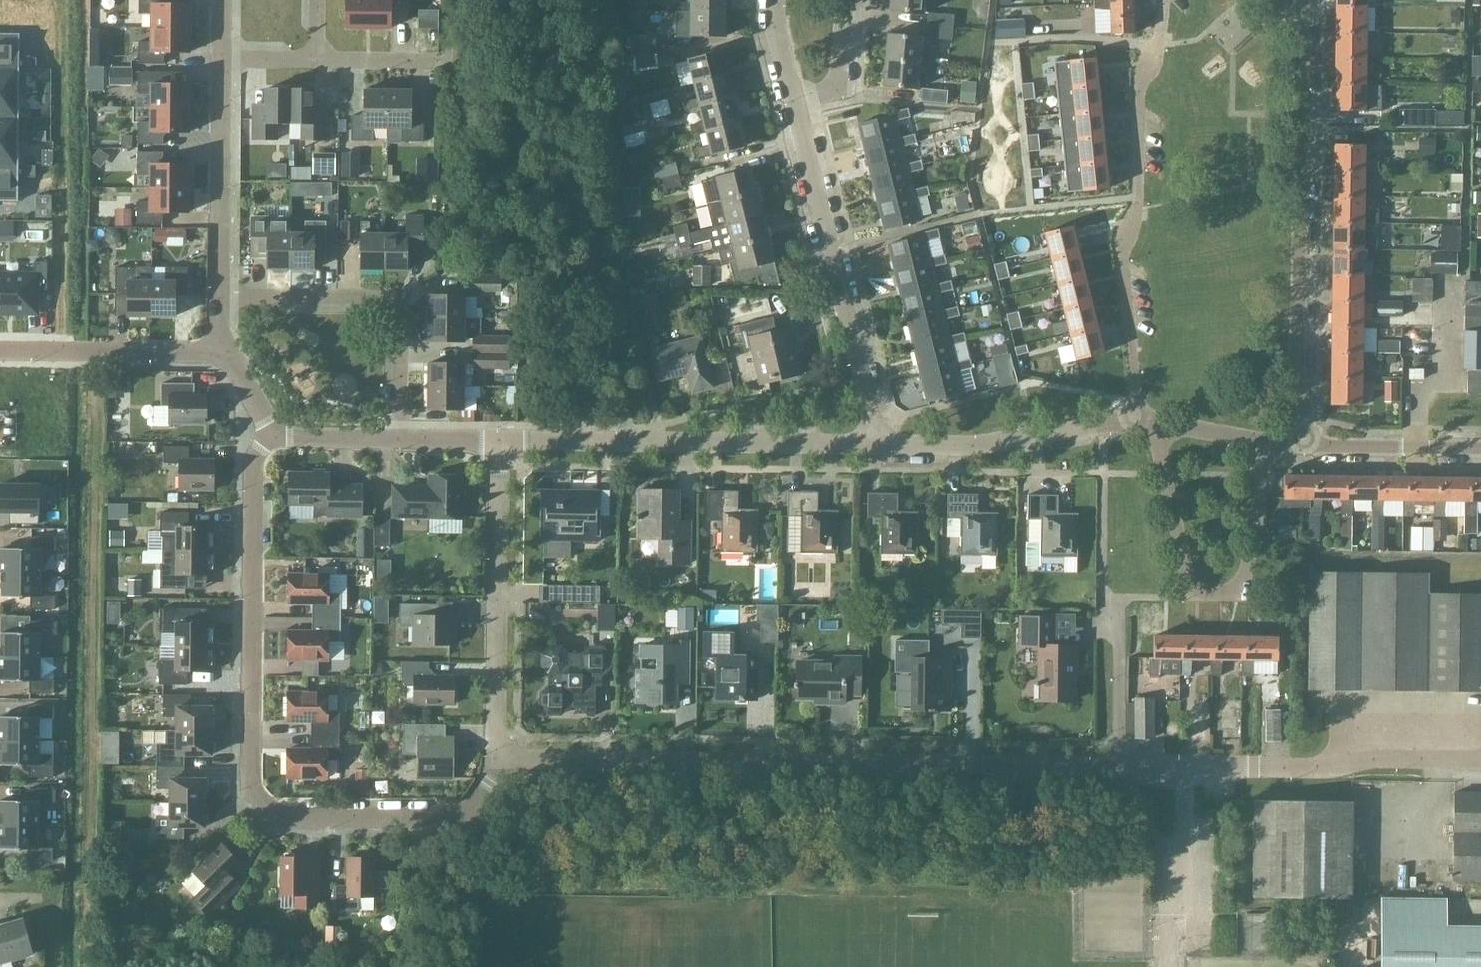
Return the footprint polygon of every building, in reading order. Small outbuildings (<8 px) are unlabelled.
[(138,13),(151,13),(151,27),(189,28),(189,23),(192,23),(192,9),(189,9),(190,4),(164,3),(164,0),(138,0),(138,13)] [(344,14),(346,16),(346,27),(349,27),(351,29),(358,29),(360,27),(390,27),(390,17),(406,17),(406,0),(346,0),(346,5),(344,7),(344,14)] [(677,9),(725,9),(725,0),(690,0),(690,2),(677,1),(677,9)] [(888,9),(923,12),(924,0),(889,0),(888,9)] [(1094,7),(1110,8),(1111,32),(1127,32),(1133,31),(1132,1),(1110,2),(1110,0),(1093,0),(1094,7)] [(1335,4),(1335,30),(1365,31),(1365,5),(1335,4)] [(677,10),(677,36),(691,36),(691,34),(725,34),(725,9),(677,9),(677,10)] [(926,12),(925,24),(952,27),(953,14),(926,12)] [(1024,19),(996,20),(997,36),(1025,35),(1024,19)] [(925,24),(924,38),(950,40),(952,27),(925,24)] [(138,41),(138,63),(164,63),(164,51),(189,52),(189,46),(192,46),(192,32),(189,32),(189,28),(151,27),(151,41),(138,41)] [(90,28),(90,66),(108,66),(108,28),(90,28)] [(1335,30),(1334,56),(1364,57),(1365,31),(1335,30)] [(652,32),(629,35),(630,47),(654,44),(652,32)] [(887,32),(884,59),(933,63),(934,52),(919,51),(921,35),(887,32)] [(23,69),(36,69),(36,57),(19,57),(19,33),(0,33),(0,68),(23,69)] [(654,44),(630,47),(632,59),(655,56),(654,44)] [(721,50),(687,58),(693,83),(727,75),(721,50)] [(685,54),(671,56),(675,80),(688,78),(685,54)] [(655,56),(632,59),(633,71),(657,68),(655,56)] [(1334,56),(1334,82),(1364,82),(1364,57),(1334,56)] [(1095,57),(1053,61),(1056,88),(1098,84),(1095,57)] [(884,59),(882,84),(916,87),(918,71),(932,73),(933,63),(884,59)] [(18,93),(23,93),(23,69),(0,68),(0,92),(18,93)] [(138,71),(137,93),(151,93),(150,107),(189,108),(189,103),(191,103),(191,89),(189,89),(189,84),(163,83),(163,71),(138,71)] [(696,97),(683,101),(685,109),(699,106),(733,98),(727,75),(693,83),(696,97)] [(968,93),(969,76),(958,76),(957,92),(968,93)] [(1032,82),(1020,83),(1021,91),(1033,90),(1032,82)] [(1334,82),(1334,109),(1364,109),(1380,109),(1381,85),(1364,85),(1364,82),(1334,82)] [(1098,84),(1056,88),(1058,114),(1100,109),(1098,84)] [(351,115),(351,140),(373,141),(373,127),(387,127),(387,89),(382,89),(382,86),(369,86),(369,89),(363,89),(363,115),(351,115)] [(387,89),(387,127),(401,128),(401,141),(423,141),(423,116),(411,115),(412,89),(406,89),(406,86),(392,86),(392,89),(387,89)] [(920,87),(919,100),(945,102),(946,89),(920,87)] [(253,104),(253,139),(276,139),(276,123),(289,123),(289,88),(265,88),(265,104),(253,104)] [(289,88),(289,123),(302,123),(302,139),(325,139),(325,104),(313,104),(313,89),(289,88)] [(1033,90),(1021,91),(1022,99),(1034,98),(1033,90)] [(18,117),(18,93),(0,92),(0,116),(18,117)] [(702,120),(689,124),(691,132),(704,129),(739,121),(733,98),(699,106),(702,120)] [(137,121),(137,143),(163,143),(163,131),(188,132),(188,126),(191,126),(191,112),(189,112),(189,108),(150,107),(150,121),(137,121)] [(893,114),(857,123),(863,149),(900,141),(900,137),(895,119),(909,116),(907,109),(907,108),(905,108),(892,111),(893,114)] [(1100,109),(1058,114),(1061,139),(1103,135),(1100,109)] [(18,141),(18,117),(0,116),(0,140),(18,141)] [(708,144),(695,147),(697,156),(710,152),(745,144),(739,121),(704,129),(708,144)] [(661,123),(641,128),(645,143),(664,138),(661,123)] [(37,131),(37,141),(45,141),(45,131),(37,131)] [(900,141),(863,149),(870,176),(907,167),(906,163),(901,145),(915,141),(913,134),(900,137),(900,141)] [(1038,134),(1026,135),(1026,143),(1038,142),(1038,134)] [(1103,135),(1061,139),(1064,165),(1105,161),(1103,135)] [(18,165),(18,141),(0,140),(0,164),(18,165)] [(1038,142),(1026,143),(1027,151),(1039,150),(1038,142)] [(1334,143),(1333,169),(1363,169),(1378,169),(1378,155),(1363,155),(1363,143),(1334,143)] [(137,173),(137,187),(150,187),(188,188),(188,183),(191,183),(191,169),(188,169),(188,164),(163,163),(163,151),(137,151),(137,173)] [(907,167),(870,176),(876,202),(913,193),(912,189),(907,171),(921,167),(919,160),(906,163),(907,167)] [(1105,161),(1064,165),(1066,192),(1108,187),(1105,161)] [(674,162),(651,168),(654,180),(677,174),(674,162)] [(1445,164),(1445,178),(1457,178),(1456,163),(1445,164)] [(17,200),(18,176),(35,177),(35,165),(18,165),(0,164),(0,200),(17,200)] [(1041,167),(1029,169),(1030,177),(1042,176),(1041,167)] [(750,168),(700,180),(706,204),(756,191),(750,168)] [(1333,169),(1333,195),(1363,195),(1363,169),(1333,169)] [(677,174),(654,180),(657,192),(680,186),(677,174)] [(913,193),(876,202),(883,228),(919,219),(914,197),(928,193),(926,186),(912,189),(913,193)] [(137,201),(136,223),(162,223),(162,211),(188,212),(188,206),(190,206),(190,192),(188,192),(188,188),(150,187),(150,201),(137,201)] [(756,191),(706,204),(711,226),(712,226),(762,214),(756,191)] [(1333,195),(1333,221),(1362,221),(1377,221),(1378,207),(1363,207),(1363,195),(1333,195)] [(705,209),(703,199),(679,203),(681,214),(705,209)] [(128,202),(110,202),(111,219),(128,219),(128,202)] [(255,214),(255,246),(267,246),(267,268),(270,268),(274,272),(283,272),(287,268),(290,268),(290,232),(290,220),(290,214),(268,214),(255,214)] [(336,233),(353,233),(352,214),(336,214),(336,233)] [(687,232),(673,236),(676,245),(689,242),(689,243),(708,239),(711,250),(717,249),(767,236),(762,214),(712,226),(711,226),(687,232)] [(384,233),(383,269),(407,269),(407,247),(423,247),(423,215),(406,215),(406,221),(398,221),(398,233),(384,233)] [(290,232),(290,268),(313,268),(314,244),(326,245),(326,221),(305,220),(304,232),(290,232)] [(360,221),(360,269),(383,269),(384,233),(369,233),(369,221),(360,221)] [(1333,221),(1332,246),(1376,246),(1376,234),(1362,234),(1362,221),(1333,221)] [(685,223),(671,226),(673,236),(687,232),(685,223)] [(1072,225),(1044,232),(1050,258),(1078,251),(1072,225)] [(923,234),(886,243),(893,270),(930,260),(929,257),(925,239),(938,235),(936,228),(922,231),(922,232),(923,234)] [(974,228),(960,229),(960,241),(975,240),(974,228)] [(646,240),(648,251),(668,247),(666,236),(646,240)] [(767,236),(717,249),(720,262),(728,260),(732,281),(756,275),(758,281),(779,282),(773,259),(767,236)] [(1332,246),(1332,273),(1362,273),(1362,248),(1376,248),(1376,246),(1332,246)] [(1078,251),(1050,258),(1056,283),(1084,276),(1078,251)] [(1430,251),(1429,272),(1434,273),(1452,273),(1456,273),(1457,252),(1452,252),(1434,251),(1430,251)] [(930,260),(893,270),(899,296),(936,287),(935,283),(931,265),(944,261),(943,253),(929,257),(930,260)] [(34,310),(34,289),(46,289),(47,261),(33,261),(33,275),(0,275),(0,310),(34,310)] [(1005,261),(993,264),(995,272),(1007,269),(1005,261)] [(115,266),(115,294),(127,294),(127,315),(151,315),(151,266),(138,266),(115,266)] [(151,266),(151,315),(175,315),(175,294),(187,295),(187,267),(165,267),(151,266)] [(1007,269),(995,272),(997,280),(1009,276),(1007,269)] [(463,273),(463,291),(517,291),(517,274),(463,273)] [(1332,273),(1332,298),(1362,299),(1362,273),(1332,273)] [(1084,276),(1056,283),(1063,308),(1091,301),(1084,276)] [(936,287),(899,296),(906,322),(943,313),(942,309),(937,291),(951,288),(949,280),(935,283),(936,287)] [(1463,304),(1480,305),(1480,281),(1464,280),(1463,281),(1463,304)] [(428,294),(428,317),(464,318),(464,294),(428,294)] [(630,298),(618,302),(625,332),(637,329),(630,298)] [(1332,298),(1332,324),(1361,324),(1362,299),(1332,298)] [(1401,300),(1377,300),(1377,313),(1401,313),(1401,300)] [(1091,301),(1063,308),(1069,333),(1097,326),(1091,301)] [(1463,317),(1480,317),(1480,305),(1463,304),(1463,317)] [(943,313),(906,322),(912,348),(949,338),(948,335),(944,317),(957,313),(955,306),(942,309),(943,313)] [(1017,311),(1006,314),(1008,322),(1019,318),(1017,311)] [(770,316),(736,324),(743,350),(749,348),(757,382),(799,372),(788,326),(774,329),(770,316)] [(428,317),(428,341),(464,341),(464,318),(428,317)] [(1463,329),(1480,329),(1480,317),(1463,317),(1463,329)] [(1019,318),(1008,322),(1010,329),(1021,326),(1019,318)] [(1332,324),(1331,350),(1361,350),(1361,351),(1374,352),(1398,353),(1398,340),(1376,340),(1376,328),(1361,327),(1361,324),(1332,324)] [(1097,326),(1069,333),(1075,359),(1103,352),(1097,326)] [(1462,368),(1467,368),(1467,369),(1480,369),(1480,329),(1463,329),(1462,368)] [(949,338),(912,348),(919,374),(956,365),(954,361),(950,343),(963,339),(962,332),(948,335),(949,338)] [(698,335),(649,347),(657,377),(686,371),(690,390),(711,385),(698,335)] [(473,336),(472,352),(508,352),(509,336),(473,336)] [(1026,344),(1014,347),(1016,355),(1028,352),(1026,344)] [(1331,350),(1331,376),(1361,377),(1361,351),(1361,350),(1331,350)] [(428,362),(428,385),(464,386),(464,375),(473,375),(474,368),(508,368),(508,352),(472,352),(472,364),(464,364),(464,362),(428,362)] [(956,365),(919,374),(925,399),(962,390),(956,368),(970,365),(968,357),(954,361),(956,365)] [(1412,369),(1411,377),(1425,377),(1425,370),(1425,368),(1412,367),(1412,369)] [(1465,393),(1480,393),(1480,369),(1467,369),(1466,369),(1465,393)] [(578,374),(569,376),(572,389),(580,387),(578,374)] [(1331,376),(1331,403),(1360,404),(1360,403),(1361,377),(1331,376)] [(161,383),(161,405),(169,406),(169,422),(206,422),(206,395),(194,395),(194,383),(161,383)] [(428,385),(427,409),(475,409),(475,397),(463,397),(464,386),(428,385)] [(163,446),(163,462),(179,463),(179,489),(213,489),(213,459),(188,459),(188,446),(163,446)] [(32,460),(32,472),(56,472),(56,484),(68,484),(68,460),(32,460)] [(289,473),(288,503),(313,503),(313,515),(362,515),(362,491),(329,490),(329,473),(289,473)] [(394,486),(393,515),(429,516),(429,518),(462,518),(463,475),(426,475),(426,486),(394,486)] [(1279,497),(1279,514),(1289,514),(1291,498),(1310,498),(1314,498),(1315,476),(1284,475),(1283,497),(1279,497)] [(1310,498),(1310,515),(1319,515),(1322,498),(1341,498),(1346,499),(1345,476),(1315,476),(1314,498),(1310,498)] [(1341,498),(1341,515),(1350,515),(1351,515),(1353,499),(1371,499),(1376,499),(1377,477),(1345,476),(1346,499),(1341,498)] [(1376,499),(1371,499),(1371,515),(1381,516),(1383,499),(1402,499),(1407,499),(1408,477),(1377,477),(1376,499)] [(1402,499),(1402,516),(1411,516),(1412,516),(1414,499),(1434,500),(1438,500),(1438,477),(1408,477),(1407,499),(1402,499)] [(1434,500),(1434,517),(1443,517),(1445,500),(1464,500),(1468,500),(1469,478),(1438,477),(1438,500),(1434,500)] [(1463,532),(1476,533),(1476,500),(1480,500),(1480,478),(1469,478),(1468,500),(1464,500),(1463,532)] [(9,511),(9,523),(38,523),(38,484),(0,484),(0,511),(9,511)] [(543,489),(542,540),(596,541),(596,489),(543,489)] [(638,490),(637,538),(659,538),(658,563),(689,563),(689,533),(677,533),(677,490),(638,490)] [(707,491),(706,521),(720,521),(720,552),(757,553),(757,510),(737,510),(737,492),(707,491)] [(787,492),(787,515),(801,515),(800,553),(837,554),(838,511),(817,510),(818,492),(787,492)] [(868,493),(867,518),(881,518),(881,554),(917,555),(918,511),(897,511),(897,493),(868,493)] [(947,494),(947,518),(953,518),(953,533),(960,533),(960,556),(997,556),(997,512),(977,512),(977,494),(947,494)] [(1025,541),(1025,565),(1041,565),(1041,556),(1077,557),(1077,513),(1077,506),(1057,506),(1057,495),(1027,495),(1027,524),(1041,525),(1040,541),(1025,541)] [(160,512),(160,536),(162,536),(162,550),(213,550),(213,526),(188,526),(188,512),(160,512)] [(374,515),(374,546),(390,546),(390,515),(374,515)] [(1433,526),(1432,539),(1446,540),(1446,519),(1433,519),(1433,526)] [(1366,539),(1366,522),(1352,522),(1352,539),(1366,539)] [(141,524),(140,557),(158,558),(159,525),(141,524)] [(1411,549),(1411,550),(1432,550),(1432,539),(1433,526),(1411,526),(1411,542),(1411,549)] [(41,572),(41,550),(55,550),(55,536),(30,536),(30,548),(0,548),(0,572),(41,572)] [(160,563),(160,588),(186,588),(186,574),(212,574),(213,550),(162,550),(162,563),(160,563)] [(1,572),(0,596),(30,596),(30,608),(54,608),(54,595),(41,595),(41,572),(0,572),(1,572)] [(1308,688),(1480,690),(1480,595),(1427,594),(1427,574),(1310,572),(1308,688)] [(288,574),(288,602),(312,603),(312,617),(340,617),(340,592),(328,592),(328,574),(288,574)] [(542,589),(542,602),(595,602),(595,589),(542,589)] [(399,603),(399,625),(414,626),(414,643),(454,643),(454,615),(427,615),(427,603),(399,603)] [(776,605),(755,604),(755,618),(759,618),(759,638),(775,638),(776,605)] [(598,605),(598,629),(614,629),(614,605),(598,605)] [(159,608),(159,632),(176,632),(176,646),(212,646),(212,622),(187,622),(188,608),(159,608)] [(1022,632),(1021,647),(1040,647),(1040,700),(1074,700),(1075,665),(1076,665),(1076,646),(1054,646),(1054,617),(1022,616),(1022,632)] [(287,630),(287,659),(328,659),(328,641),(340,641),(340,638),(352,638),(352,617),(340,617),(312,617),(312,630),(287,630)] [(40,656),(45,656),(45,633),(57,634),(57,620),(29,620),(29,632),(0,632),(0,648),(0,656),(40,656)] [(704,632),(704,656),(717,656),(716,698),(755,698),(756,654),(739,654),(739,632),(704,632)] [(1149,657),(1148,674),(1159,675),(1161,658),(1180,659),(1184,659),(1185,636),(1153,635),(1153,657),(1149,657)] [(1180,659),(1180,675),(1189,675),(1191,659),(1210,659),(1215,659),(1215,636),(1185,636),(1184,659),(1180,659)] [(1210,659),(1210,675),(1220,675),(1222,659),(1241,659),(1246,659),(1246,636),(1215,636),(1215,659),(1210,659)] [(1241,659),(1241,676),(1251,675),(1253,659),(1278,660),(1278,637),(1246,636),(1246,659),(1241,659)] [(895,639),(894,672),(912,672),(912,709),(950,709),(951,658),(933,658),(933,640),(895,639)] [(640,668),(640,670),(644,670),(644,702),(676,703),(676,684),(676,672),(688,672),(688,641),(672,641),(672,645),(640,645),(640,668)] [(159,659),(159,684),(185,684),(185,670),(212,670),(212,646),(176,646),(176,659),(159,659)] [(541,693),(541,706),(548,714),(562,714),(570,706),(579,706),(588,714),(596,715),(596,686),(591,685),(591,675),(601,675),(610,667),(610,655),(601,646),(590,646),(581,654),(570,654),(570,665),(561,674),(549,673),(549,685),(541,693)] [(29,680),(29,692),(54,692),(54,679),(54,656),(45,656),(40,656),(0,656),(0,680),(29,680)] [(795,662),(795,698),(823,698),(823,703),(843,703),(843,694),(859,694),(859,657),(833,656),(832,663),(795,662)] [(402,661),(401,685),(413,685),(413,703),(453,703),(453,675),(428,675),(428,661),(402,661)] [(287,692),(287,720),(311,720),(311,734),(339,735),(339,710),(327,710),(327,692),(287,692)] [(163,694),(162,716),(176,716),(176,730),(211,730),(211,706),(190,706),(190,694),(163,694)] [(1135,698),(1135,737),(1152,737),(1152,699),(1135,698)] [(1185,726),(1203,726),(1202,698),(1184,699),(1185,726)] [(379,713),(380,701),(367,700),(366,713),(379,713)] [(1216,700),(1216,732),(1237,732),(1236,700),(1216,700)] [(39,740),(39,717),(53,718),(53,704),(28,704),(28,716),(0,716),(0,740),(39,740)] [(1280,709),(1265,709),(1265,741),(1280,741),(1280,709)] [(403,723),(403,754),(418,754),(417,777),(453,777),(453,751),(445,751),(445,724),(403,723)] [(156,743),(156,766),(184,766),(184,754),(211,754),(211,730),(176,730),(165,730),(165,743),(156,743)] [(101,732),(101,762),(117,762),(117,732),(101,732)] [(287,748),(286,777),(327,777),(327,759),(339,759),(339,735),(311,734),(311,748),(287,748)] [(28,764),(28,776),(53,776),(53,753),(39,753),(39,740),(0,740),(0,764),(28,764)] [(156,766),(156,788),(170,788),(170,802),(204,802),(205,778),(184,778),(184,766),(156,766)] [(39,824),(43,824),(44,801),(55,802),(55,788),(28,788),(28,800),(0,800),(0,824),(39,824)] [(1452,880),(1480,880),(1480,792),(1453,792),(1452,880)] [(1254,799),(1252,896),(1343,897),(1350,897),(1352,801),(1350,801),(1254,799)] [(156,815),(155,838),(183,838),(183,826),(204,826),(204,802),(170,802),(170,815),(156,815)] [(27,848),(27,860),(52,860),(52,847),(38,847),(39,824),(0,824),(0,848),(27,848)] [(205,884),(191,898),(208,915),(233,891),(239,884),(229,874),(241,863),(221,843),(193,871),(205,884)] [(281,856),(281,894),(296,894),(295,907),(317,908),(318,856),(281,856)] [(334,885),(333,909),(357,909),(357,896),(373,896),(373,888),(391,889),(392,871),(373,871),(374,857),(347,856),(347,885),(334,885)] [(1443,926),(1444,898),(1382,898),(1382,966),(1480,966),(1480,927),(1443,926)] [(1232,905),(1231,936),(1260,937),(1260,906),(1232,905)] [(306,937),(337,935),(335,915),(304,918),(306,937)] [(22,919),(1,925),(10,959),(32,953),(22,919)] [(0,925),(0,962),(10,959),(1,925),(0,925)]
